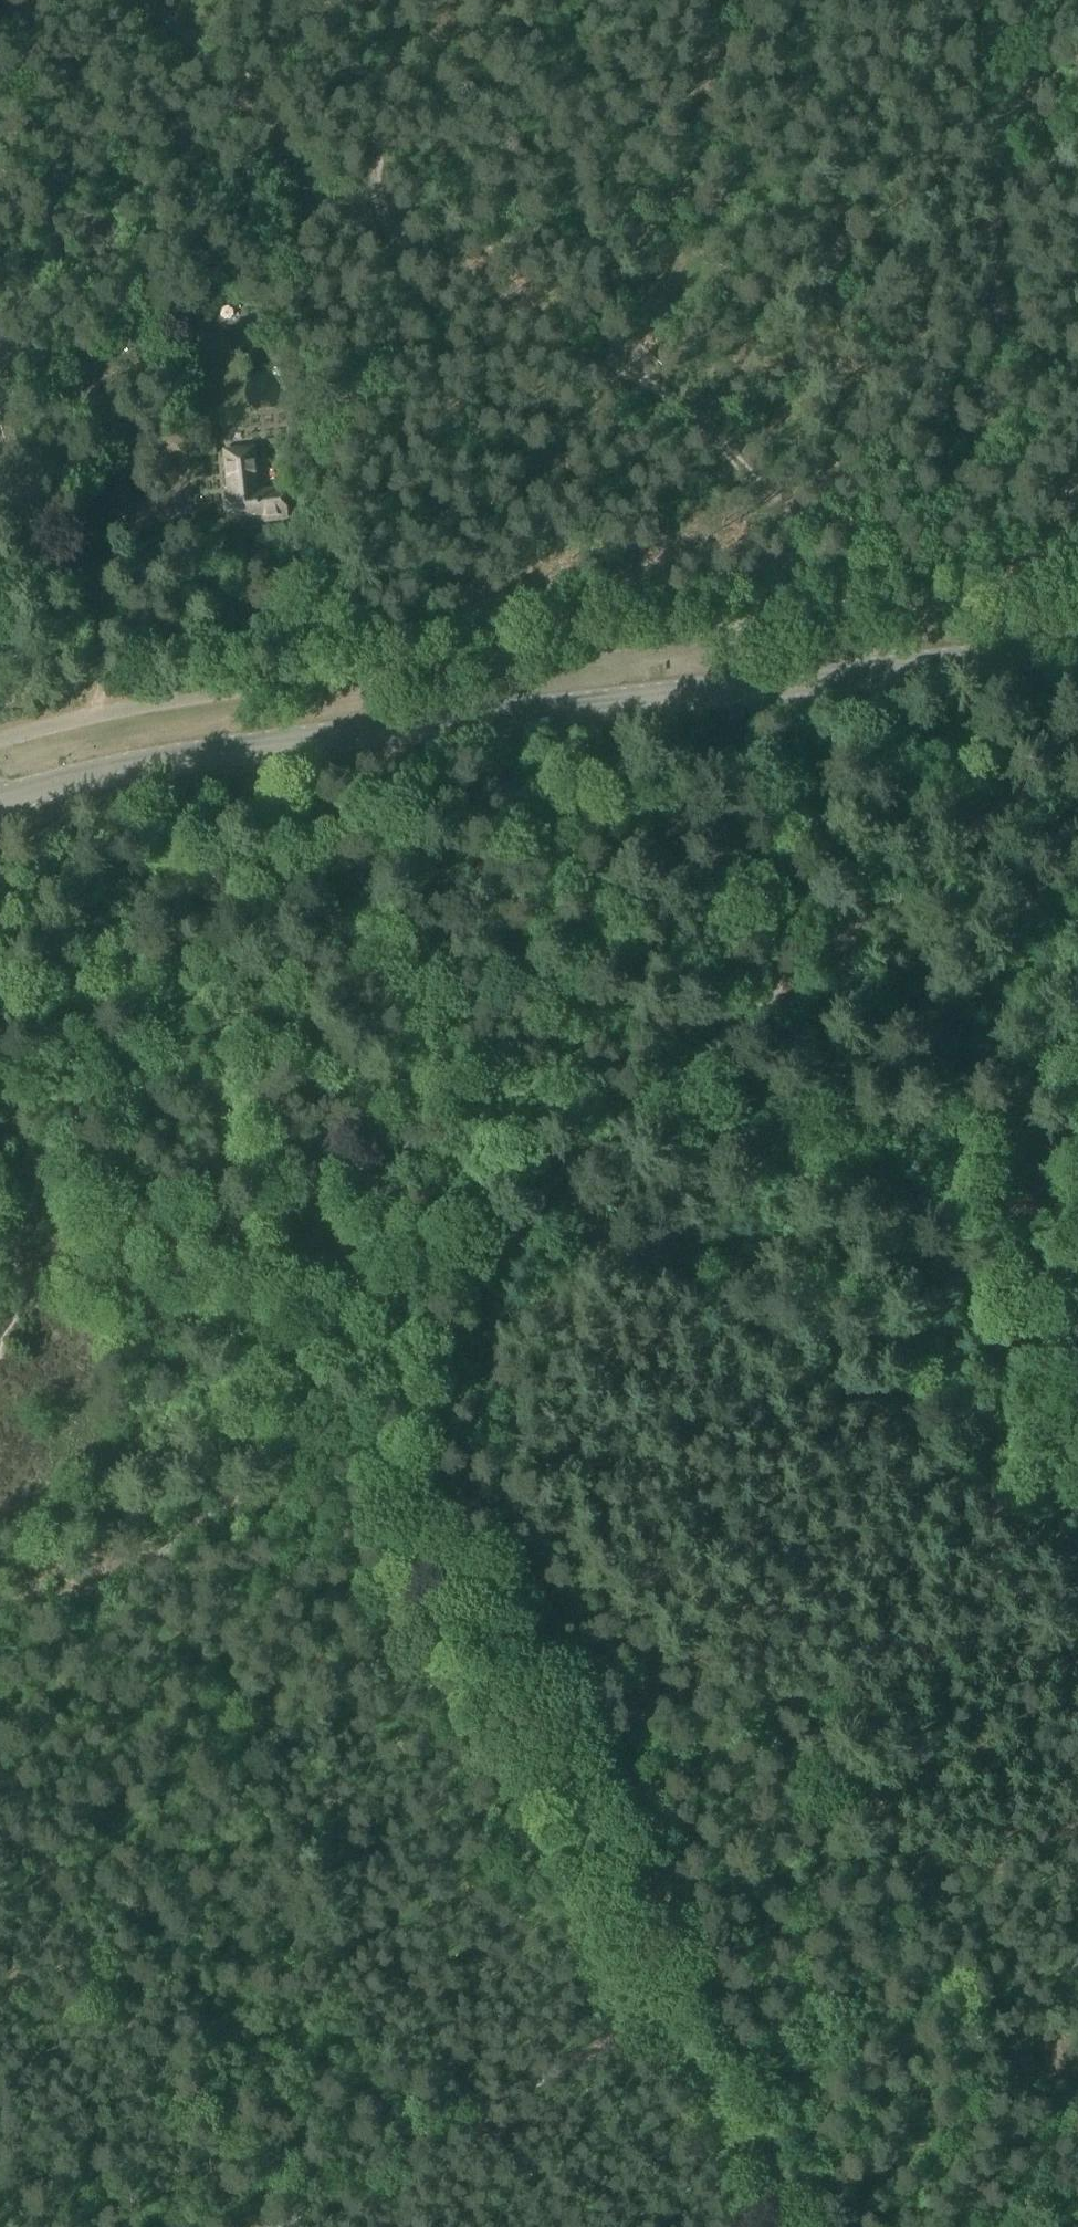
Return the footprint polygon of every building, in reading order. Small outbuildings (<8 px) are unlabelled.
[(222,450),(226,494),(225,494),(227,524),(260,522),(261,520),(286,519),(284,490),(260,491),(256,448),(222,450)]
